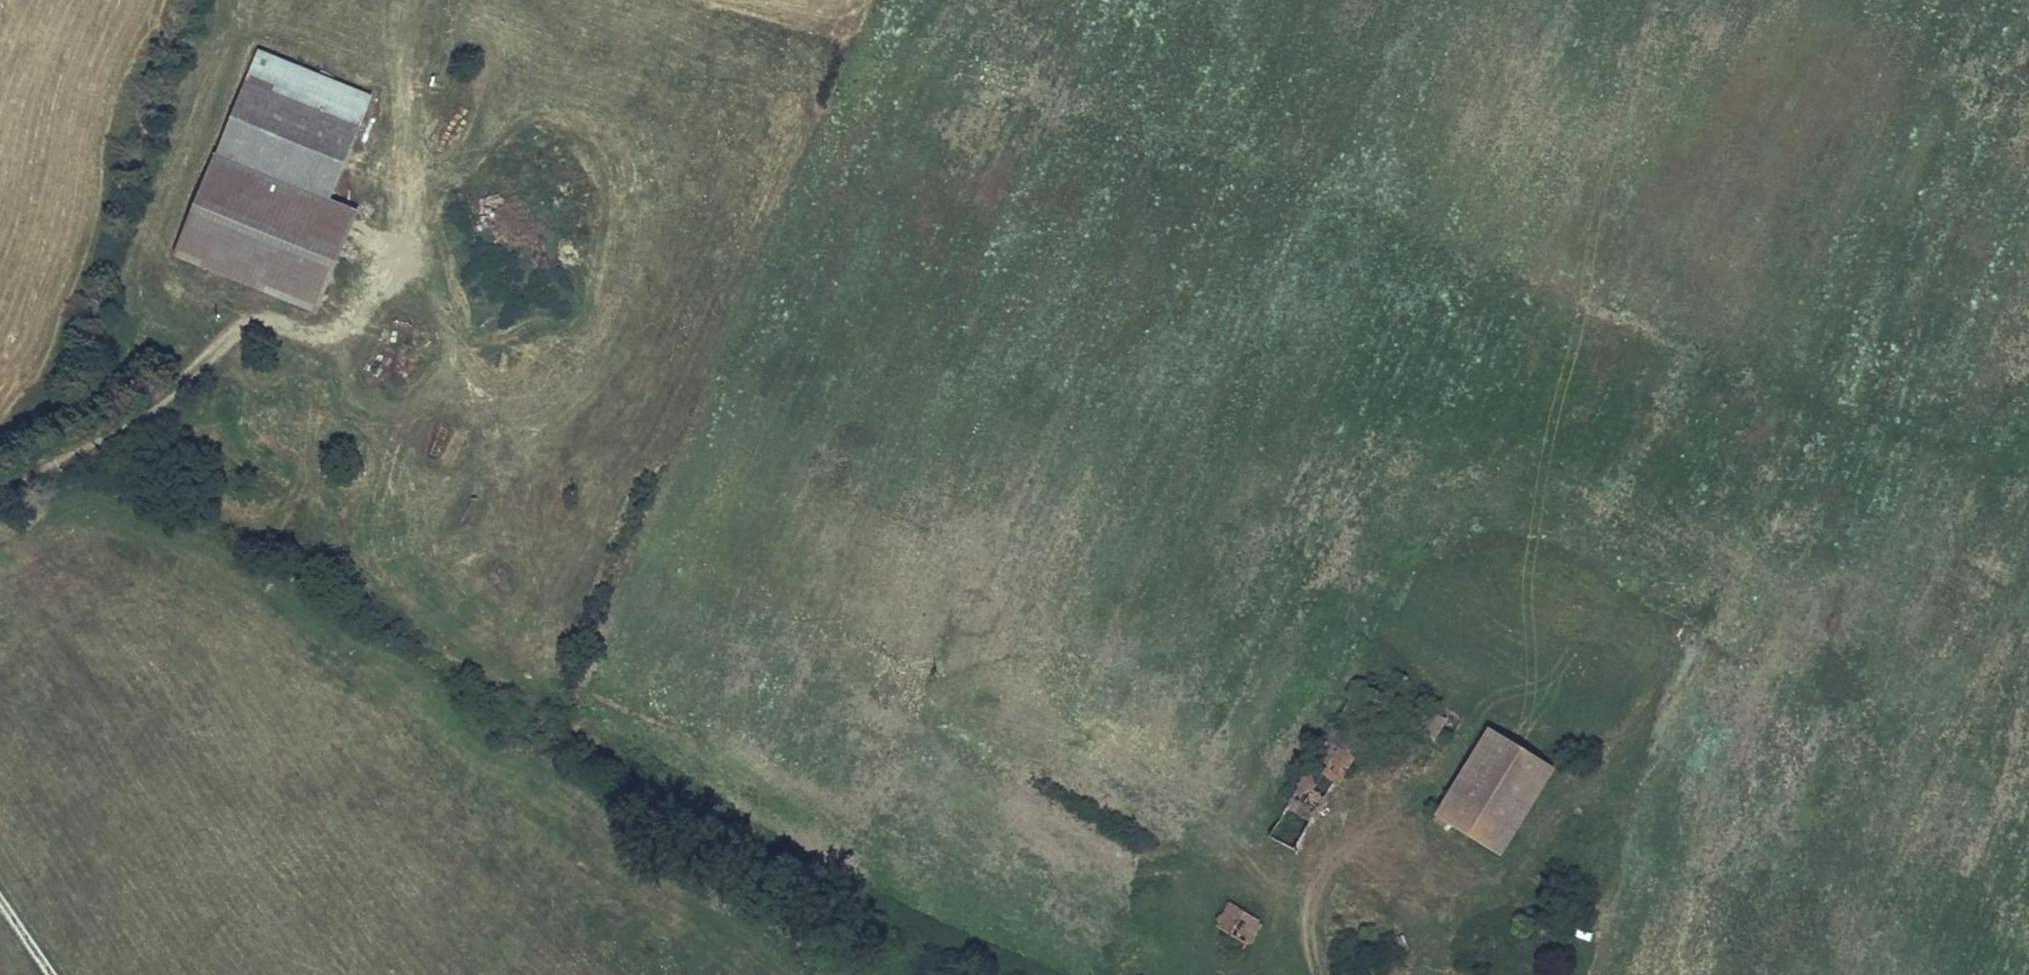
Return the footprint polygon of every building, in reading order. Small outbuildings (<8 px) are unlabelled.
[(371,98),(257,52),(244,83),(358,129),(371,98)] [(358,129),(244,83),(216,154),(331,199),(358,129)] [(331,199),(216,154),(173,260),(314,317),(356,209),(331,199)] [(1443,709),(1429,732),(1442,740),(1456,717),(1443,709)] [(1356,744),(1332,727),(1268,837),(1295,851),(1356,744)] [(1553,770),(1488,729),(1435,814),(1499,855),(1553,770)] [(1253,949),(1267,926),(1229,903),(1215,926),(1227,934),(1219,947),(1242,961),(1250,947),(1253,949)]
